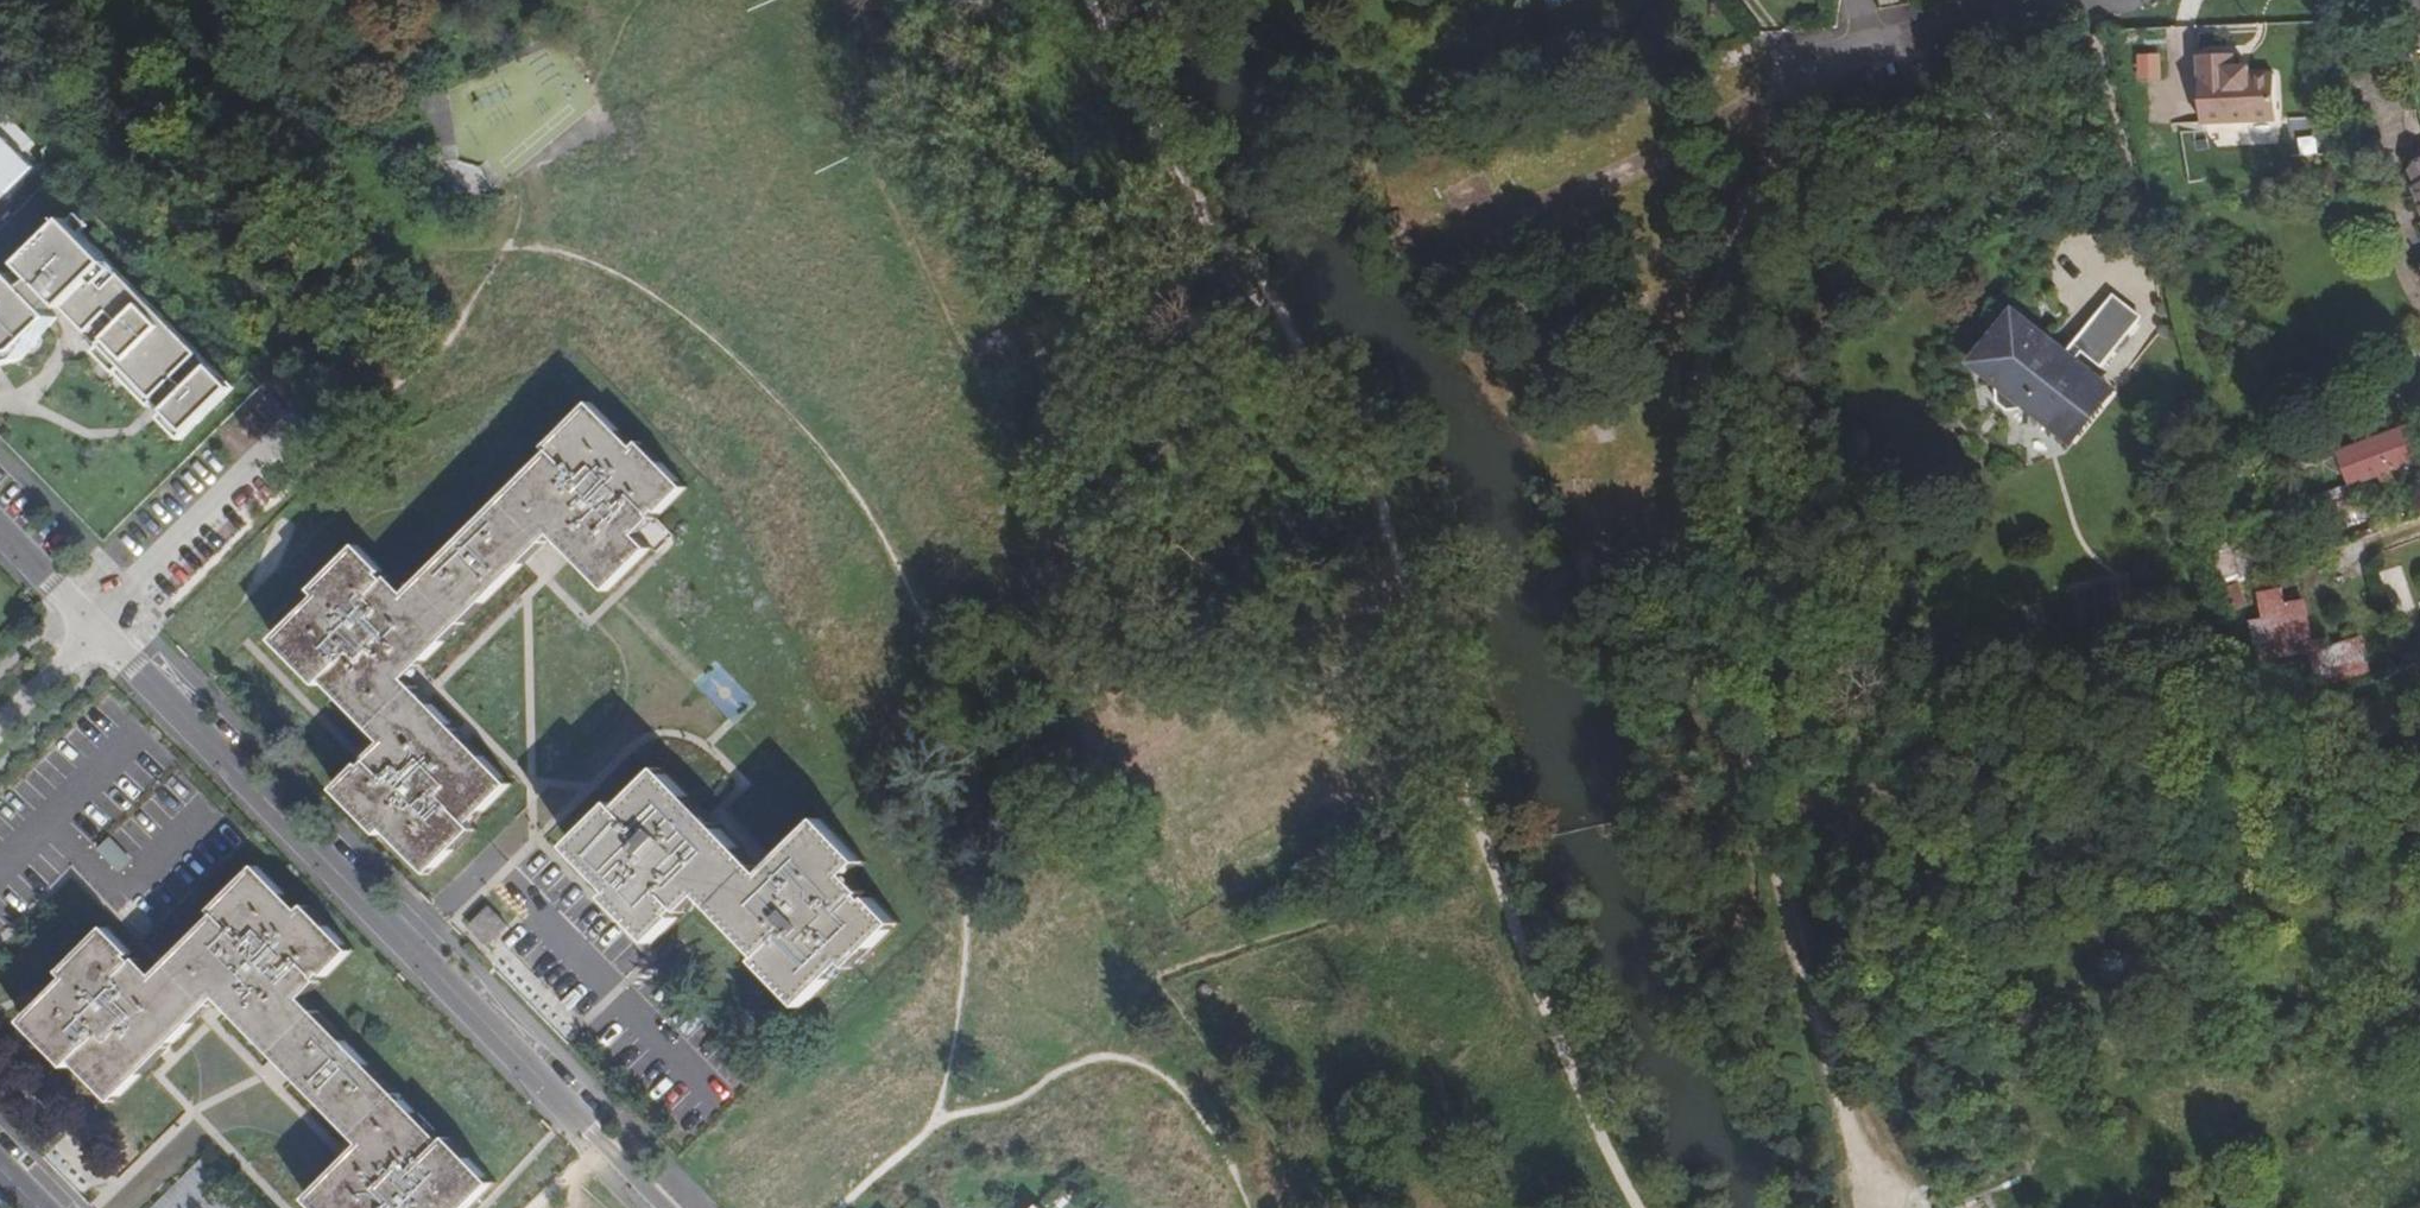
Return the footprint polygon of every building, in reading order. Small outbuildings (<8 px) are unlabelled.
[(2139,54),(2140,79),(2164,78),(2162,53),(2139,54)] [(2246,57),(2211,58),(2214,124),(2287,123),(2287,76),(2262,77),(2247,77),(2247,68),(2246,57)] [(2261,68),(2247,68),(2247,77),(2262,77),(2261,68)] [(0,288),(0,367),(25,361),(58,318),(29,289),(38,280),(91,334),(107,319),(118,330),(95,352),(149,407),(174,383),(185,394),(160,418),(182,440),(236,387),(70,219),(0,288)] [(2145,323),(2118,301),(2084,343),(2112,365),(2145,323)] [(2065,428),(2105,376),(2072,351),(2066,358),(2055,350),(2061,342),(2022,313),(1981,364),(2007,383),(2010,404),(2023,413),(2041,410),(2065,428)] [(2105,376),(2065,428),(2084,442),(2124,391),(2105,376)] [(638,448),(594,403),(550,447),(555,452),(481,524),(409,595),(393,577),(390,580),(385,575),(388,572),(363,546),(318,591),(323,596),(278,640),(324,686),(327,682),(337,692),(387,743),(371,758),(363,764),(340,784),(384,835),(390,830),(433,874),(480,832),(473,825),(513,783),(410,679),(555,536),(569,550),(611,591),(653,549),(640,537),(657,519),(655,517),(660,512),(663,514),(688,489),(643,443),(638,448)] [(2344,442),(2354,468),(2419,443),(2419,430),(2415,415),(2344,442)] [(2224,581),(2240,575),(2231,552),(2216,558),(2224,581)] [(2398,565),(2381,572),(2391,597),(2408,591),(2398,565)] [(2357,641),(2355,635),(2327,645),(2322,635),(2317,637),(2303,601),(2288,606),(2290,615),(2258,628),(2270,661),(2317,644),(2323,658),(2329,656),(2338,678),(2376,663),(2366,638),(2357,641)] [(2363,632),(2355,635),(2357,641),(2366,638),(2363,632)] [(769,874),(666,768),(625,807),(621,804),(575,849),(619,893),(613,899),(658,943),(682,919),(680,916),(686,911),(688,914),(705,896),(766,957),(762,962),(806,1007),(850,963),(856,969),(902,923),(877,898),(874,901),(868,895),(871,892),(854,876),(867,862),(824,819),(769,874)] [(260,867),(215,912),(219,916),(159,976),(143,960),(141,962),(133,954),(136,952),(111,927),(65,973),(70,978),(27,1022),(33,1028),(72,1067),(77,1063),(117,1102),(162,1058),(220,999),(283,1061),(290,1069),(365,1144),(310,1201),(317,1207),(472,1207),(475,1205),(497,1183),(452,1137),(448,1140),(326,1018),(307,998),(324,982),(320,978),(326,973),(330,976),(354,952),(310,906),(305,912),(260,867)] [(509,926),(491,908),(471,928),(489,945),(509,926)]
